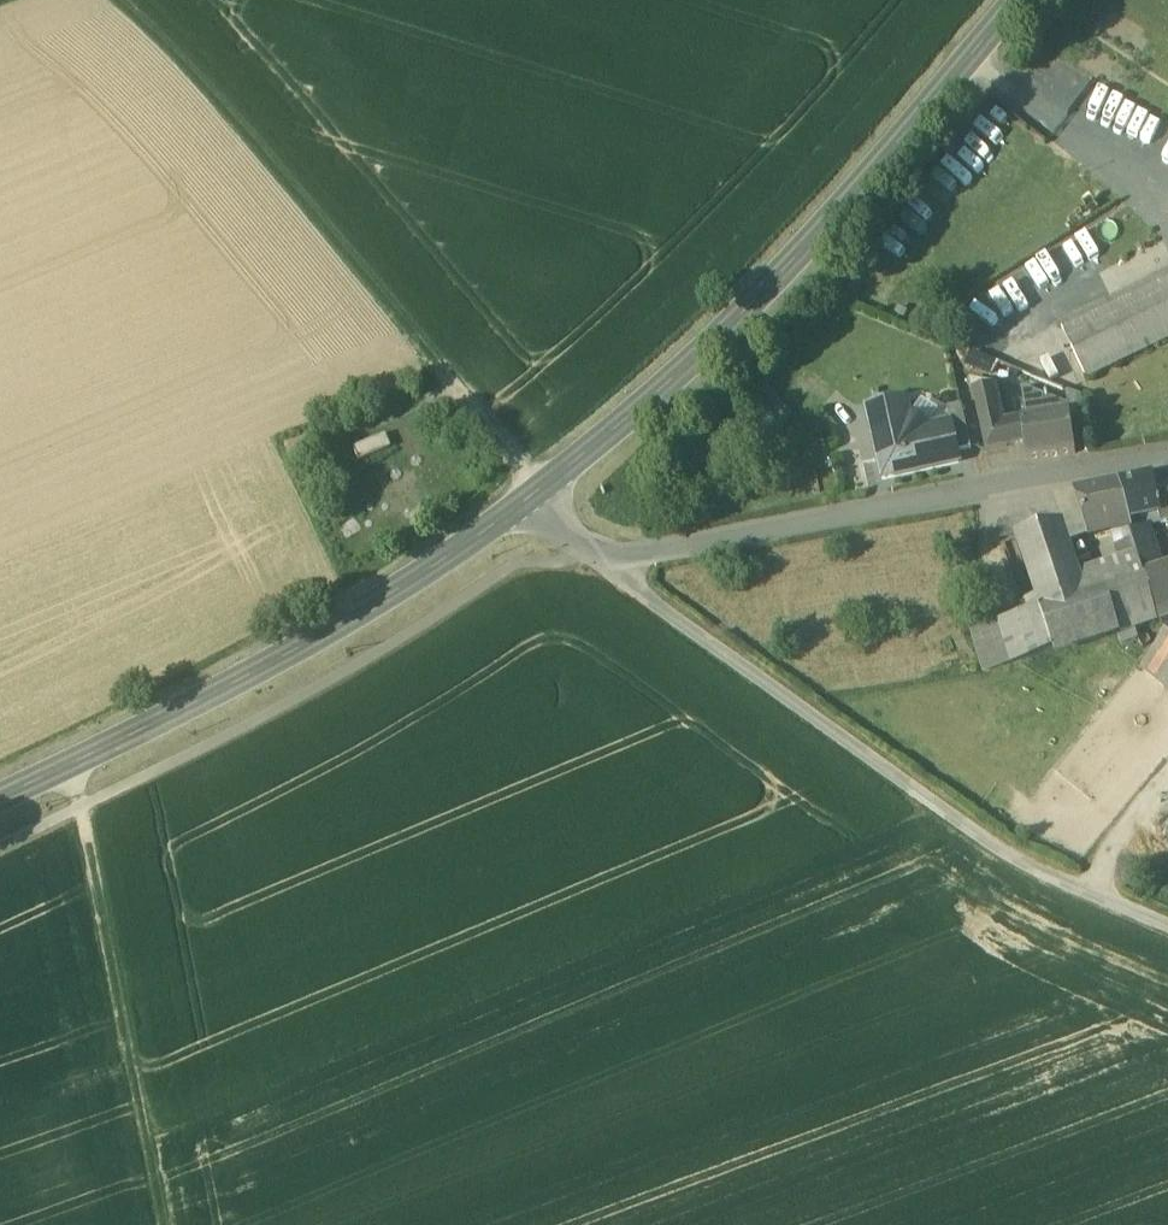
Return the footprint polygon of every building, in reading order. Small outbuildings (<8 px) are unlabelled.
[(1062,326),(1086,376),(1167,337),(1167,275),(1062,326)] [(1003,425),(995,388),(974,392),(987,452),(1025,444),(1022,422),(1003,425)] [(1069,407),(1025,390),(1024,394),(1028,421),(1070,415),(1069,407)] [(927,429),(910,418),(906,400),(868,409),(883,479),(959,462),(957,453),(951,424),(950,424),(927,429)] [(962,407),(947,410),(950,424),(951,424),(957,453),(971,450),(962,407)] [(1028,421),(1022,422),(1025,444),(1028,461),(1076,454),(1070,415),(1028,421)] [(384,436),(353,450),(358,463),(390,450),(384,436)] [(1151,478),(1119,485),(1131,522),(1131,523),(1149,517),(1158,513),(1160,511),(1154,491),(1151,478)] [(1119,485),(1075,494),(1089,536),(1129,523),(1131,522),(1119,485)] [(1154,491),(1160,511),(1158,513),(1167,511),(1167,487),(1154,491)] [(1131,523),(1129,523),(1134,540),(1140,556),(1142,563),(1152,560),(1143,531),(1152,527),(1149,517),(1131,523)] [(1062,522),(1016,536),(1040,611),(1054,651),(1099,639),(1088,599),(1062,522)] [(1134,540),(1120,545),(1125,561),(1140,556),(1134,540)] [(1152,560),(1142,563),(1147,579),(1157,575),(1152,560)] [(1146,579),(1158,620),(1167,617),(1167,572),(1157,575),(1147,579),(1146,579)] [(1146,579),(1088,599),(1099,639),(1159,621),(1158,620),(1146,579)] [(1040,611),(972,631),(984,672),(1002,667),(1054,651),(1040,611)] [(1143,669),(1167,690),(1167,638),(1143,669)]
